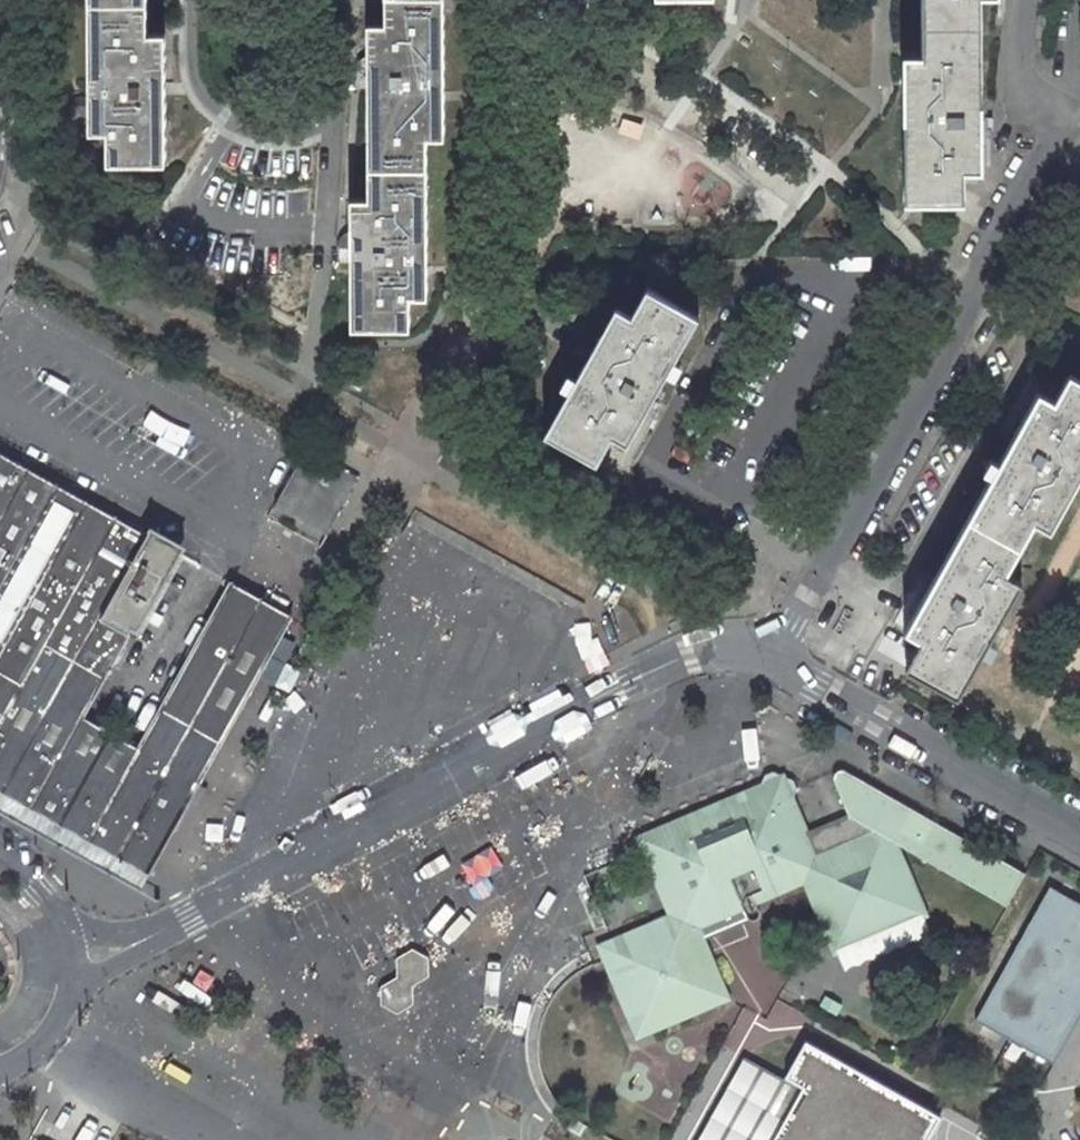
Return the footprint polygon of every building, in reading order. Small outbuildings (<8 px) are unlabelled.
[(163,35),(147,35),(147,0),(88,0),(89,95),(89,118),(89,134),(106,133),(105,164),(163,162),(163,35)] [(352,328),(404,328),(404,297),(425,297),(423,137),(441,137),(440,0),(385,0),(385,25),(367,25),(367,59),(367,73),(369,199),(351,199),(351,233),(351,247),(352,328)] [(921,53),(903,53),(903,71),(903,81),(906,199),(962,198),(960,166),(979,166),(978,0),(921,0),(921,53)] [(353,73),(367,73),(367,59),(363,59),(358,62),(355,65),(353,73)] [(903,71),(892,71),(892,81),(903,81),(903,71)] [(89,95),(68,106),(89,118),(89,95)] [(337,248),(351,247),(351,233),(350,233),(347,233),(341,236),(337,243),(337,248)] [(612,435),(626,443),(642,415),(650,401),(698,316),(648,287),(633,316),(617,307),(545,434),(595,462),(612,435)] [(1003,573),(1035,519),(1048,527),(1079,468),(1079,378),(1069,372),(1054,398),(1039,390),(1023,420),(1015,434),(931,584),(922,600),(906,629),(923,638),(908,665),(957,692),(1017,581),(1003,573)] [(652,421),(660,406),(650,401),(642,415),(652,421)] [(1023,420),(1013,414),(1005,429),(1015,434),(1023,420)] [(324,534),(356,477),(320,456),(305,447),(272,505),(324,534)] [(173,549),(0,451),(0,780),(150,864),(289,615),(234,583),(139,748),(82,716),(52,700),(74,661),(102,677),(173,549)] [(931,584),(921,579),(912,595),(922,600),(931,584)] [(82,716),(102,677),(74,661),(52,700),(82,716)] [(723,981),(704,937),(735,924),(729,911),(742,905),(744,911),(745,913),(747,916),(748,919),(750,920),(751,920),(755,921),(757,919),(760,917),(760,913),(759,910),(758,905),(777,897),(803,885),(828,942),(846,935),(851,949),(911,924),(905,910),(924,902),(901,845),(1008,906),(1025,873),(846,771),(842,770),(839,770),(836,771),(834,775),(834,778),(834,779),(847,815),(808,831),(794,795),(797,788),(794,781),(787,778),(785,772),(780,775),(774,772),(765,775),(762,783),(651,831),(657,847),(645,851),(669,916),(612,941),(617,952),(604,958),(629,1024),(643,1018),(650,1035),(653,1034),(698,1014),(713,1007),(705,988),(723,981)] [(657,847),(651,831),(640,835),(645,851),(657,847)] [(1079,1018),(1079,905),(1050,889),(974,1022),(1053,1066),(1079,1018)] [(929,916),(924,902),(905,910),(911,924),(929,916)] [(742,905),(729,911),(735,924),(748,919),(747,916),(745,913),(744,911),(742,905)] [(846,935),(828,942),(834,956),(851,949),(846,935)] [(604,958),(617,952),(612,941),(599,946),(604,958)] [(431,956),(416,948),(403,954),(397,957),(399,976),(382,985),(383,1003),(400,1013),(415,1004),(415,985),(431,977),(431,956)] [(732,1000),(723,981),(705,988),(713,1007),(732,1000)] [(643,1018),(629,1024),(636,1041),(650,1035),(643,1018)] [(701,1139),(926,1139),(939,1118),(806,1043),(787,1078),(805,1087),(802,1091),(785,1082),(745,1059),(701,1139)]
